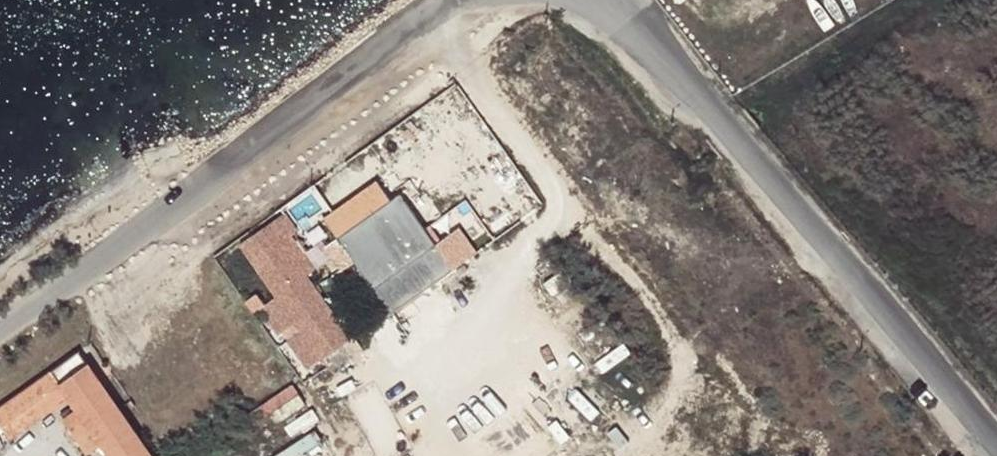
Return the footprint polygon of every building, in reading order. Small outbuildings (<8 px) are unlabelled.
[(354,266),(391,317),(454,273),(407,205),(408,205),(409,205),(409,204),(410,204),(411,203),(412,203),(413,203),(413,202),(414,202),(415,201),(415,200),(416,199),(417,198),(417,197),(417,196),(417,195),(417,194),(418,194),(418,193),(418,192),(417,191),(417,190),(417,189),(416,189),(416,188),(416,187),(415,187),(415,186),(414,186),(414,185),(413,184),(412,184),(411,183),(410,183),(409,183),(409,182),(408,182),(407,182),(406,182),(405,182),(404,182),(404,183),(403,183),(402,183),(402,184),(401,184),(400,184),(400,185),(399,185),(398,186),(398,187),(397,187),(397,188),(396,188),(396,189),(396,190),(396,191),(395,192),(395,193),(395,194),(395,195),(395,196),(395,197),(396,197),(396,198),(397,199),(397,200),(391,203),(376,183),(333,213),(348,235),(338,242),(354,266)] [(270,227),(289,253),(303,243),(285,216),(270,227)] [(239,248),(321,364),(323,362),(333,355),(352,342),(289,253),(270,227),(239,248)] [(80,355),(61,369),(50,376),(67,401),(75,411),(61,422),(85,455),(88,455),(100,447),(107,455),(151,455),(80,355)] [(333,355),(323,362),(330,372),(340,365),(333,355)] [(50,376),(23,395),(40,421),(67,401),(50,376)] [(40,421),(23,395),(0,412),(0,450),(40,421)]
